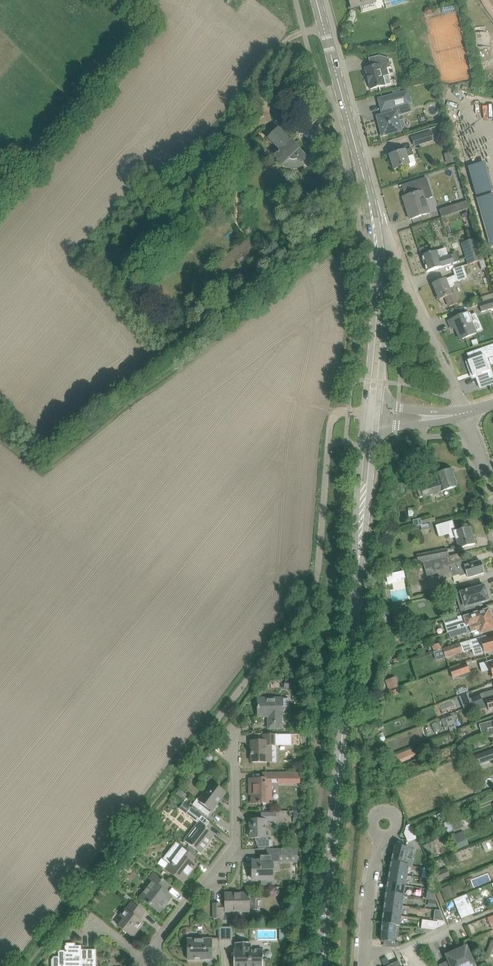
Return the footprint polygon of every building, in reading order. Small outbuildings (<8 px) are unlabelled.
[(386,8),(408,2),(407,0),(384,0),(386,8)] [(403,32),(400,22),(390,25),(393,35),(403,32)] [(389,58),(379,55),(369,58),(371,67),(365,68),(370,89),(391,84),(387,68),(391,67),(389,58)] [(402,131),(401,130),(402,130),(403,129),(404,128),(405,128),(405,127),(405,126),(405,125),(405,124),(405,123),(404,122),(403,121),(401,120),(400,120),(399,120),(397,115),(400,114),(399,108),(410,105),(409,103),(411,102),(408,91),(378,99),(381,110),(383,110),(384,114),(377,116),(382,136),(402,131)] [(480,119),(460,122),(466,164),(486,161),(480,119)] [(290,141),(277,127),(267,136),(281,151),(274,156),(280,162),(283,165),(286,163),(291,169),(299,162),(306,166),(313,169),(319,155),(312,152),(307,157),(291,140),(290,141)] [(439,137),(436,127),(430,129),(431,132),(433,138),(439,137)] [(431,132),(413,138),(415,146),(433,140),(433,138),(431,132)] [(238,143),(248,151),(255,143),(245,135),(238,143)] [(411,148),(399,152),(390,155),(394,169),(410,164),(410,167),(415,165),(416,163),(411,148)] [(420,180),(402,186),(405,197),(410,211),(408,212),(410,219),(420,216),(430,213),(423,191),(420,180)] [(462,211),(459,203),(439,210),(442,217),(462,211)] [(480,261),(484,259),(478,239),(462,243),(469,265),(480,261)] [(243,247),(240,243),(212,265),(216,271),(214,273),(221,282),(224,280),(225,281),(251,261),(254,265),(264,258),(250,241),(243,247)] [(448,256),(446,248),(437,251),(429,253),(427,246),(420,248),(422,255),(422,256),(427,272),(460,261),(457,253),(448,256)] [(445,279),(433,284),(437,293),(435,293),(437,299),(439,298),(439,299),(445,297),(449,306),(458,302),(455,293),(451,294),(449,288),(455,286),(454,283),(467,278),(464,266),(453,269),(455,275),(445,279)] [(483,302),(492,298),(492,293),(486,295),(487,296),(482,298),(483,302)] [(478,303),(481,312),(492,309),(492,298),(483,302),(478,303)] [(467,313),(458,317),(449,321),(452,329),(456,328),(461,340),(476,333),(467,313)] [(467,353),(469,360),(466,361),(469,370),(471,370),(473,376),(475,375),(478,382),(492,377),(484,356),(492,353),(492,344),(467,353)] [(421,486),(422,488),(417,489),(420,497),(424,496),(457,486),(452,469),(437,474),(439,481),(421,486)] [(412,520),(413,526),(436,522),(435,518),(421,520),(421,518),(412,520)] [(475,544),(470,527),(456,531),(453,521),(436,526),(439,537),(449,534),(451,538),(456,537),(459,549),(475,544)] [(408,561),(386,565),(387,569),(419,563),(419,562),(423,562),(448,556),(446,549),(421,554),(417,555),(417,559),(413,560),(412,561),(408,562),(408,561)] [(448,556),(423,562),(427,576),(437,573),(440,581),(460,575),(460,577),(467,575),(468,578),(474,576),(484,573),(480,561),(464,566),(460,554),(448,556)] [(409,568),(413,585),(423,582),(418,566),(409,568)] [(388,585),(406,582),(404,570),(386,573),(388,585)] [(485,586),(461,593),(456,595),(461,612),(466,611),(483,606),(482,603),(489,600),(487,593),(488,593),(489,592),(487,588),(486,587),(485,587),(485,586)] [(387,611),(390,628),(401,626),(398,609),(387,611)] [(463,617),(444,622),(447,633),(449,633),(456,630),(474,625),(492,620),(492,619),(489,609),(479,612),(474,614),(463,617)] [(456,630),(458,636),(466,633),(466,634),(472,632),(474,637),(481,635),(480,634),(492,630),(492,623),(492,620),(474,625),(456,630)] [(386,635),(388,642),(406,637),(404,630),(386,635)] [(491,650),(492,650),(492,637),(487,639),(486,636),(469,641),(460,644),(460,643),(443,649),(446,659),(455,656),(455,655),(463,652),(472,650),(473,654),(475,655),(477,655),(484,652),(491,650)] [(480,664),(482,672),(490,670),(492,678),(492,677),(492,660),(480,664)] [(449,669),(452,679),(470,672),(467,663),(449,669)] [(388,691),(397,688),(394,678),(386,681),(388,691)] [(470,699),(472,705),(479,702),(486,700),(492,698),(492,691),(483,693),(470,699)] [(283,698),(268,698),(258,698),(258,717),(268,717),(268,729),(282,729),(282,717),(283,717),(283,708),(289,708),(289,698),(283,699),(283,698)] [(479,702),(481,708),(487,706),(489,710),(492,709),(492,698),(486,700),(479,702)] [(450,732),(456,730),(452,716),(441,719),(444,729),(448,727),(450,732)] [(481,734),(488,731),(488,729),(492,727),(492,721),(479,725),(481,734)] [(481,734),(482,734),(462,742),(464,747),(472,743),(475,749),(478,747),(478,748),(489,744),(486,736),(492,734),(492,727),(488,729),(488,731),(481,734)] [(380,742),(386,740),(383,732),(377,734),(380,742)] [(272,762),(272,745),(276,745),(276,735),(264,735),(264,741),(251,741),(252,762),(262,762),(272,762)] [(293,737),(295,745),(302,744),(300,735),(293,737)] [(414,754),(412,749),(392,757),(395,765),(411,759),(410,756),(414,754)] [(476,756),(479,764),(492,759),(492,750),(476,756)] [(409,776),(417,773),(413,762),(405,765),(409,776)] [(278,779),(278,783),(286,783),(285,772),(262,773),(262,779),(252,779),(252,803),(272,803),(271,779),(278,779)] [(193,804),(200,810),(208,816),(221,798),(220,797),(224,792),(212,783),(199,799),(198,798),(193,804)] [(478,802),(475,796),(464,800),(452,805),(453,809),(458,807),(459,810),(478,802)] [(197,822),(199,823),(204,827),(208,821),(192,808),(187,814),(197,822)] [(248,835),(250,835),(250,838),(255,838),(255,840),(257,842),(257,844),(258,845),(258,847),(268,847),(270,847),(270,846),(269,846),(269,838),(265,838),(265,821),(276,821),(276,813),(272,813),(262,813),(262,820),(250,820),(250,828),(248,828),(248,835)] [(467,819),(465,813),(450,820),(455,832),(470,826),(470,825),(476,823),(473,816),(467,819)] [(419,828),(416,821),(410,824),(413,830),(419,828)] [(199,823),(185,841),(201,853),(215,835),(207,829),(204,827),(199,823)] [(469,845),(463,831),(451,836),(457,850),(469,845)] [(392,860),(391,862),(404,864),(405,863),(406,863),(407,858),(406,858),(407,855),(408,855),(408,853),(409,848),(396,845),(394,849),(396,850),(396,853),(394,852),(392,860)] [(188,846),(186,849),(187,850),(193,855),(195,851),(188,846)] [(167,870),(175,876),(183,883),(195,866),(191,862),(195,857),(193,855),(187,850),(186,849),(184,848),(167,870)] [(261,862),(253,862),(253,880),(262,880),(262,885),(273,885),(273,880),(273,875),(273,870),(279,870),(279,856),(279,855),(261,855),(261,862)] [(390,872),(407,875),(408,871),(409,866),(409,865),(404,864),(391,862),(390,869),(392,869),(392,872),(390,872)] [(423,868),(421,878),(430,879),(425,868),(423,868)] [(163,871),(160,875),(166,879),(169,875),(163,871)] [(388,882),(405,885),(406,881),(407,881),(407,876),(407,875),(390,872),(390,873),(389,879),(391,879),(390,882),(388,882)] [(141,898),(151,906),(159,912),(172,897),(165,891),(169,885),(154,874),(149,880),(152,883),(141,898)] [(386,892),(404,895),(405,891),(406,886),(405,886),(405,885),(388,882),(388,883),(387,889),(389,889),(388,892),(386,892)] [(441,889),(447,901),(457,896),(452,884),(441,889)] [(424,898),(434,900),(430,889),(426,888),(424,898)] [(385,903),(402,905),(403,901),(404,901),(404,897),(404,896),(404,895),(386,892),(386,893),(385,899),(387,900),(387,903),(385,903)] [(213,918),(220,918),(220,911),(225,911),(225,913),(249,912),(249,910),(256,909),(255,897),(249,897),(249,893),(225,893),(225,905),(220,905),(220,904),(213,904),(213,918)] [(454,900),(461,919),(474,913),(467,895),(454,900)] [(121,915),(125,918),(119,926),(132,937),(143,923),(139,920),(145,912),(133,903),(127,910),(126,909),(121,915)] [(384,913),(401,916),(402,911),(403,907),(402,907),(402,905),(385,903),(385,904),(384,910),(386,910),(386,913),(384,913)] [(435,910),(434,920),(444,921),(440,911),(435,910)] [(401,916),(384,913),(383,914),(383,920),(385,920),(384,923),(396,925),(396,926),(400,926),(400,921),(401,921),(401,917),(401,916)] [(422,920),(421,928),(434,930),(437,928),(438,922),(422,920)] [(396,926),(396,925),(384,923),(382,923),(382,924),(382,934),(384,934),(383,937),(381,937),(381,941),(395,942),(395,938),(396,938),(396,935),(395,935),(396,932),(396,927),(396,926)] [(220,927),(220,939),(220,941),(232,940),(232,927),(220,927)] [(188,939),(188,941),(188,960),(212,960),(212,952),(220,952),(220,941),(220,939),(188,939)] [(491,940),(484,958),(490,960),(492,951),(492,939),(491,940)] [(234,959),(234,965),(263,965),(263,950),(251,950),(251,943),(236,943),(236,950),(234,950),(234,959)] [(52,960),(52,963),(59,963),(59,965),(96,965),(96,950),(81,950),(81,946),(75,946),(75,944),(67,944),(67,946),(65,946),(65,951),(59,951),(59,957),(54,957),(52,960)] [(441,965),(474,965),(466,948),(447,956),(450,961),(441,965)]
